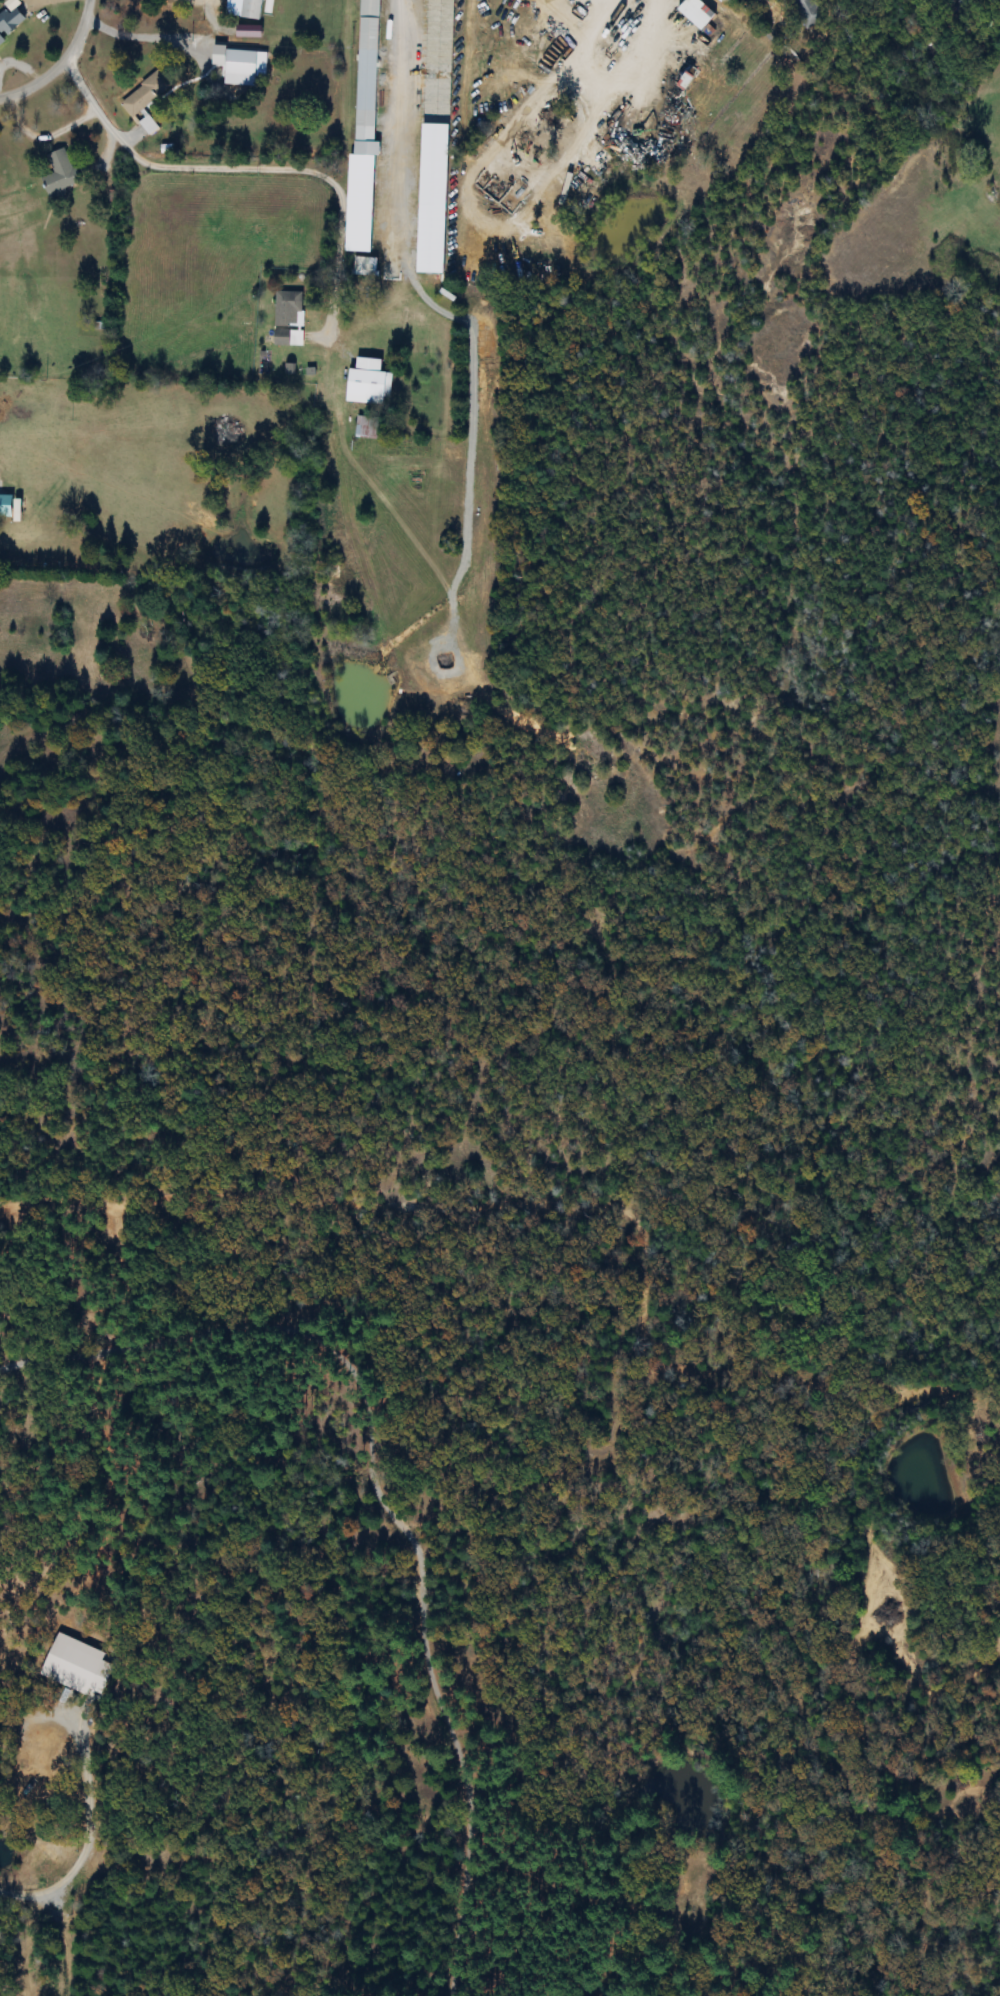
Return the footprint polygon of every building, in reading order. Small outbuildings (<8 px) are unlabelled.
[(240,19),(260,22),(264,0),(243,0),(240,19)] [(380,0),(360,0),(355,156),(379,157),(380,143),(375,143),(380,0)] [(704,6),(698,0),(686,0),(677,10),(700,32),(711,21),(700,10),(704,6)] [(825,20),(815,0),(792,0),(807,30),(825,20)] [(20,31),(6,11),(0,15),(0,45),(20,31)] [(132,118),(172,87),(160,71),(120,102),(132,118)] [(47,155),(55,174),(42,179),(48,195),(78,184),(65,149),(47,155)] [(376,276),(376,258),(355,258),(355,276),(376,276)] [(304,292),(276,292),(275,346),(303,347),(304,330),(303,330),(304,292)] [(348,369),(346,402),(383,405),(384,398),(390,399),(393,373),(380,372),(381,359),(356,357),(355,369),(348,369)] [(356,438),(378,439),(380,418),(357,417),(356,438)] [(11,517),(11,495),(0,495),(0,517),(11,517)]
